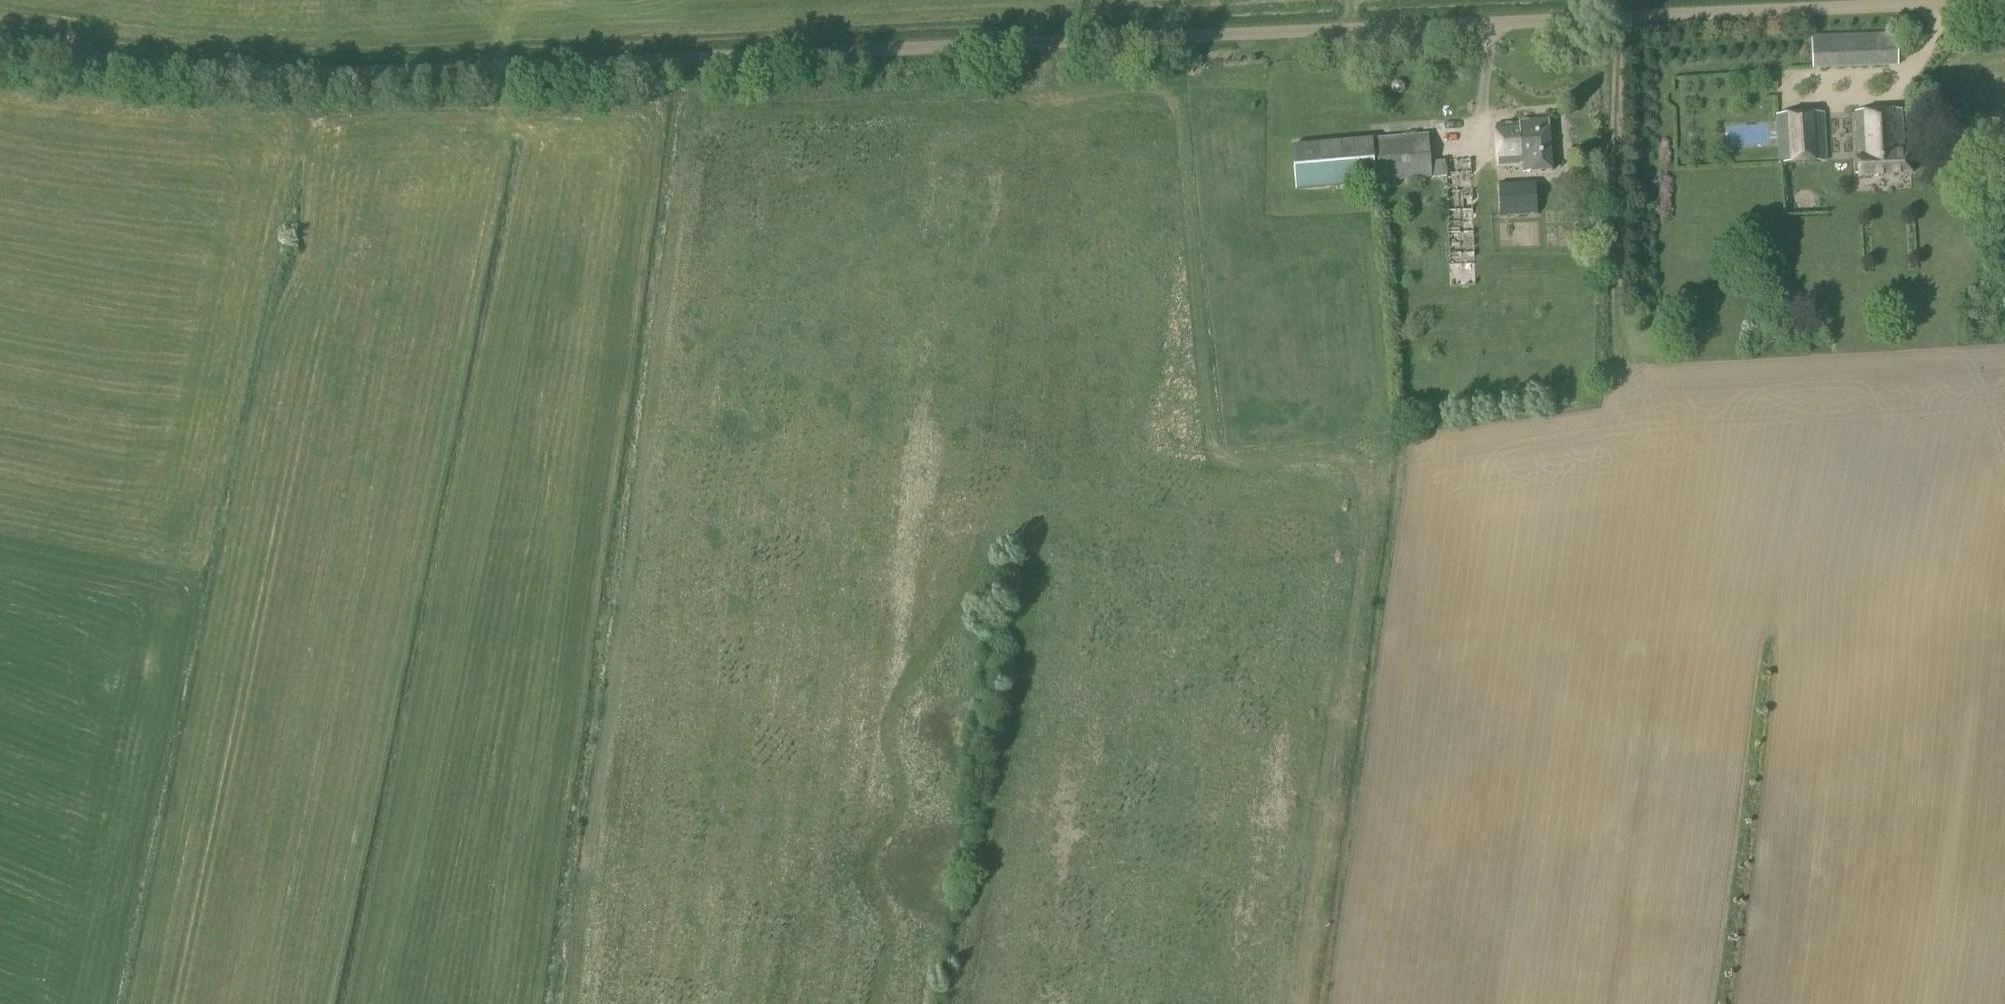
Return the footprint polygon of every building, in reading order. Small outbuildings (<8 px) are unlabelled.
[(1896,34),(1877,34),(1878,68),(1898,67),(1896,34)] [(1812,70),(1832,70),(1831,36),(1811,37),(1812,70)] [(1898,154),(1895,111),(1852,114),(1855,157),(1853,157),(1855,179),(1905,175),(1903,153),(1898,154)] [(1778,166),(1827,163),(1824,114),(1776,116),(1778,166)] [(1547,172),(1544,120),(1516,122),(1516,125),(1491,126),(1493,166),(1517,165),(1518,174),(1547,172)] [(1430,163),(1428,135),(1292,147),(1295,191),(1446,179),(1444,162),(1430,163)] [(1452,136),(1451,148),(1465,149),(1466,138),(1452,136)] [(1499,217),(1537,215),(1535,183),(1498,185),(1499,217)]
